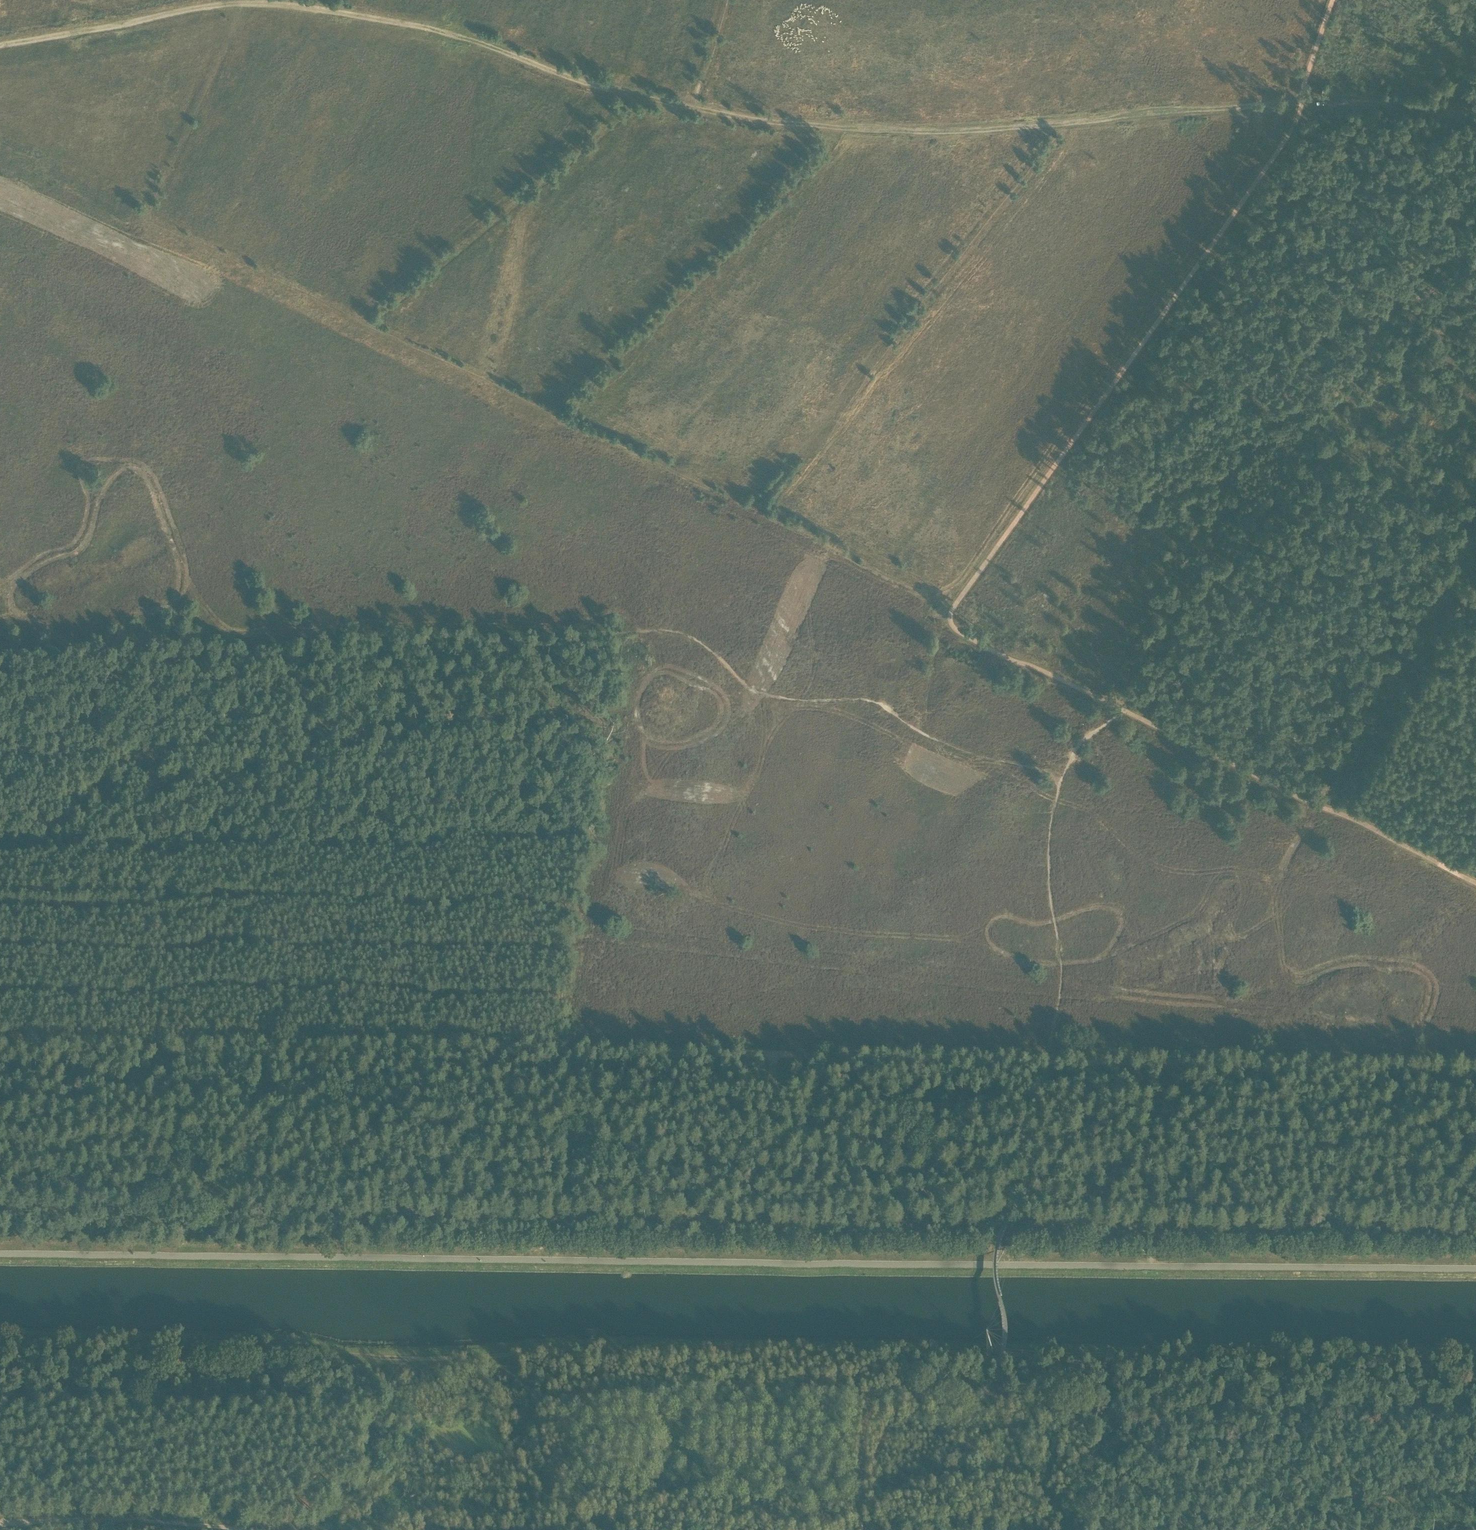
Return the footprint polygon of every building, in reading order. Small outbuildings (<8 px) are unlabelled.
[(601,1328),(584,1328),(584,1337),(584,1338),(601,1337),(601,1328)]
